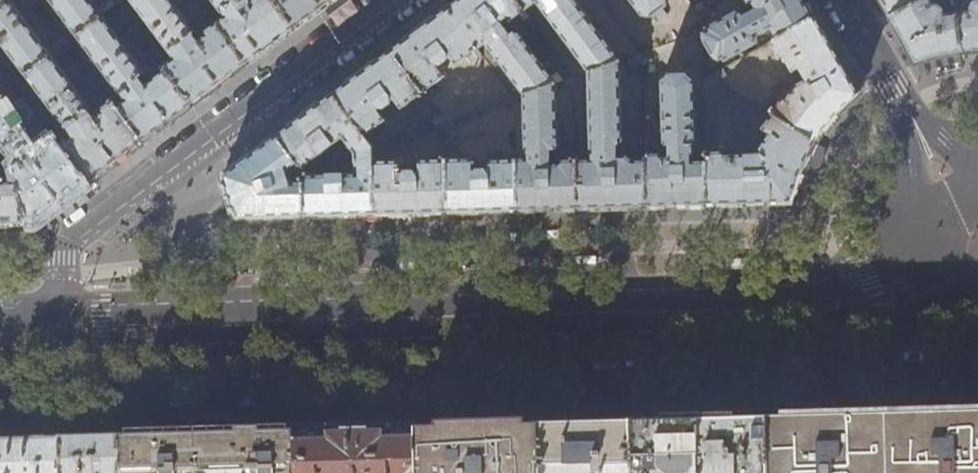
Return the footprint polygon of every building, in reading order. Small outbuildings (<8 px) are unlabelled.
[(26,73),(54,52),(61,47),(71,40),(67,34),(50,47),(15,0),(12,0),(10,1),(9,0),(0,0),(0,40),(26,73)] [(78,34),(105,14),(94,0),(52,0),(78,34)] [(170,50),(174,58),(165,64),(194,104),(219,85),(249,63),(218,23),(217,21),(204,31),(206,34),(199,40),(194,33),(198,30),(175,0),(133,0),(170,50)] [(227,17),(218,23),(249,63),(270,47),(298,27),(278,0),(214,0),(227,17)] [(298,27),(325,6),(333,0),(278,0),(298,27)] [(447,8),(477,48),(485,42),(523,94),(556,82),(563,80),(557,72),(552,76),(519,32),(514,31),(511,34),(502,23),(507,19),(509,20),(512,20),(512,21),(521,14),(525,20),(529,17),(525,11),(516,0),(458,0),(447,8)] [(525,11),(536,3),(588,71),(621,59),(605,38),(610,34),(605,27),(600,31),(576,0),(516,0),(525,11)] [(641,16),(650,18),(655,14),(659,20),(667,14),(663,9),(667,5),(667,0),(629,0),(641,16)] [(698,12),(701,10),(704,9),(699,0),(692,4),(698,12)] [(747,5),(753,5),(755,9),(745,15),(743,12),(736,10),(705,28),(706,31),(702,33),(702,40),(711,58),(718,62),(722,59),(724,62),(755,45),(757,37),(770,29),(776,39),(815,17),(805,0),(744,0),(747,5)] [(889,17),(920,0),(879,0),(889,17)] [(889,17),(903,41),(915,64),(938,57),(961,52),(957,13),(944,14),(943,12),(941,9),(936,6),(945,0),(920,0),(889,17)] [(975,3),(973,5),(972,6),(971,11),(957,13),(961,52),(977,51),(977,0),(976,0),(975,3)] [(119,4),(105,14),(78,34),(125,96),(117,101),(146,140),(168,124),(194,104),(165,64),(160,68),(162,71),(147,82),(142,76),(148,72),(110,21),(124,11),(119,4)] [(704,9),(701,10),(701,17),(710,12),(707,7),(704,9)] [(481,54),(477,48),(447,8),(421,28),(391,50),(423,92),(444,76),(437,65),(440,63),(441,64),(448,59),(448,57),(449,56),(455,64),(473,51),(477,57),(481,54)] [(815,17),(776,39),(768,43),(777,58),(782,56),(792,73),(798,70),(805,81),(797,86),(790,94),(787,92),(772,114),(816,142),(835,118),(848,105),(859,95),(834,51),(815,17)] [(71,40),(61,47),(65,53),(75,45),(71,40)] [(642,52),(643,63),(643,64),(652,64),(652,49),(642,52)] [(401,109),(423,92),(391,50),(372,64),(332,94),(369,142),(373,139),(369,133),(386,120),(379,110),(381,108),(383,109),(391,104),(391,101),(393,100),(401,109)] [(54,52),(26,73),(67,127),(71,134),(60,142),(89,182),(117,162),(146,140),(117,101),(115,98),(101,108),(104,111),(97,116),(92,109),(95,106),(54,52)] [(630,64),(643,63),(642,52),(629,57),(630,64)] [(624,141),(621,59),(588,71),(591,158),(576,158),(578,208),(597,207),(647,206),(645,159),(631,159),(631,157),(627,153),(618,153),(617,144),(621,144),(624,141)] [(723,68),(712,75),(720,80),(727,76),(723,68)] [(645,152),(645,159),(647,206),(679,205),(707,204),(705,160),(692,160),(692,144),(694,144),(696,141),(694,80),(687,73),(667,73),(661,80),(662,140),(666,145),(668,145),(668,157),(663,156),(663,154),(660,152),(645,152)] [(8,85),(15,81),(11,75),(5,79),(8,85)] [(703,89),(720,80),(712,75),(703,80),(703,89)] [(566,85),(574,85),(574,76),(566,78),(566,85)] [(20,88),(15,81),(8,85),(14,92),(20,88)] [(559,146),(556,82),(523,94),(525,158),(516,158),(517,210),(552,209),(578,208),(576,158),(576,151),(571,151),(571,158),(562,158),(558,161),(559,163),(552,163),(552,149),(555,149),(559,146)] [(295,122),(276,136),(298,164),(302,168),(343,139),(354,153),(372,147),(369,142),(332,94),(295,122)] [(0,98),(0,145),(2,161),(14,153),(17,158),(12,162),(14,169),(9,172),(17,178),(27,224),(34,223),(61,203),(89,182),(60,142),(57,137),(46,145),(45,146),(45,147),(46,148),(46,149),(46,150),(47,150),(38,157),(33,150),(37,146),(0,98)] [(449,111),(441,117),(444,121),(454,118),(449,111)] [(809,155),(816,142),(772,114),(762,129),(769,134),(756,153),(742,154),(742,155),(731,155),(730,149),(722,149),(722,150),(709,151),(705,155),(705,160),(707,204),(763,203),(791,202),(792,194),(802,168),(809,155)] [(435,124),(444,121),(441,117),(440,116),(432,121),(435,124)] [(454,127),(454,118),(444,121),(445,127),(454,127)] [(445,127),(444,121),(435,124),(436,131),(445,131),(445,127)] [(287,172),(298,164),(276,136),(223,176),(237,218),(269,217),(304,216),(303,181),(291,181),(287,172)] [(2,224),(27,224),(17,178),(9,172),(2,166),(2,161),(0,145),(0,224),(2,224)] [(372,153),(372,147),(354,153),(355,173),(303,175),(303,181),(304,216),(336,215),(374,214),(372,153)] [(474,157),(446,158),(447,212),(484,211),(517,210),(516,158),(516,152),(510,152),(510,159),(489,159),(489,169),(488,169),(486,167),(478,168),(477,169),(475,169),(474,157)] [(379,153),(372,153),(374,214),(413,213),(447,212),(446,158),(419,159),(419,171),(416,172),(415,169),(406,169),(404,172),(400,172),(400,159),(379,160),(379,153)] [(345,162),(343,157),(334,160),(336,165),(345,162)] [(766,414),(768,472),(977,472),(977,408),(928,409),(850,412),(787,413),(766,414)] [(628,418),(631,472),(768,472),(766,414),(732,415),(661,417),(628,418)] [(538,421),(540,472),(631,472),(628,418),(600,419),(538,421)] [(416,424),(417,472),(540,472),(538,421),(514,421),(442,423),(416,424)] [(294,427),(296,472),(417,472),(416,424),(394,425),(357,426),(326,427),(294,427)] [(120,432),(120,472),(296,472),(294,427),(240,429),(146,432),(120,432)] [(60,434),(61,472),(120,472),(120,432),(92,433),(60,434)] [(0,436),(0,472),(61,472),(60,434),(21,435),(0,436)]
